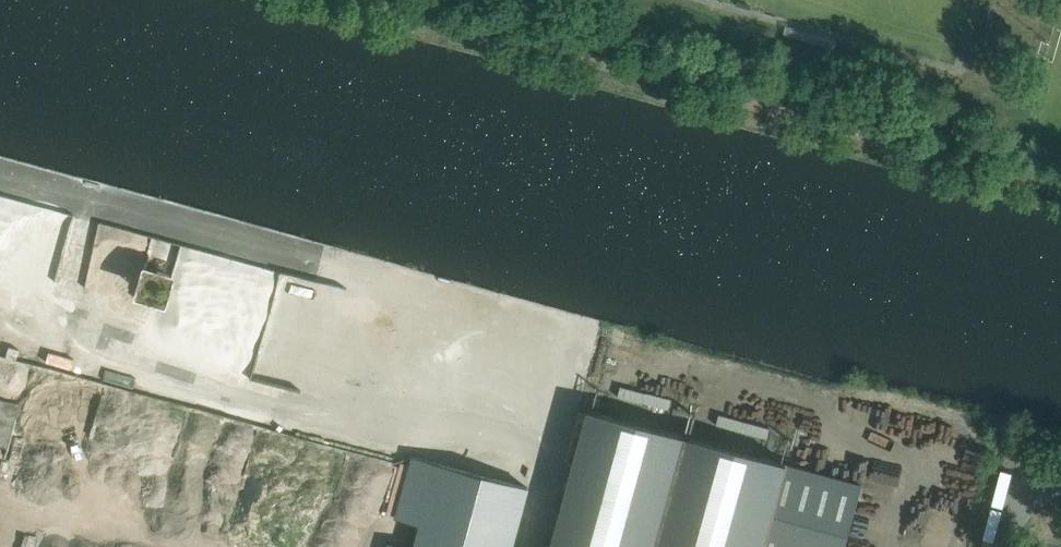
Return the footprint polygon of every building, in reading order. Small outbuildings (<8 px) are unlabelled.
[(10,449),(22,405),(0,398),(0,446),(10,449)] [(861,484),(588,410),(567,486),(551,546),(843,546),(861,484)] [(527,487),(414,456),(389,546),(511,546),(527,487)]
